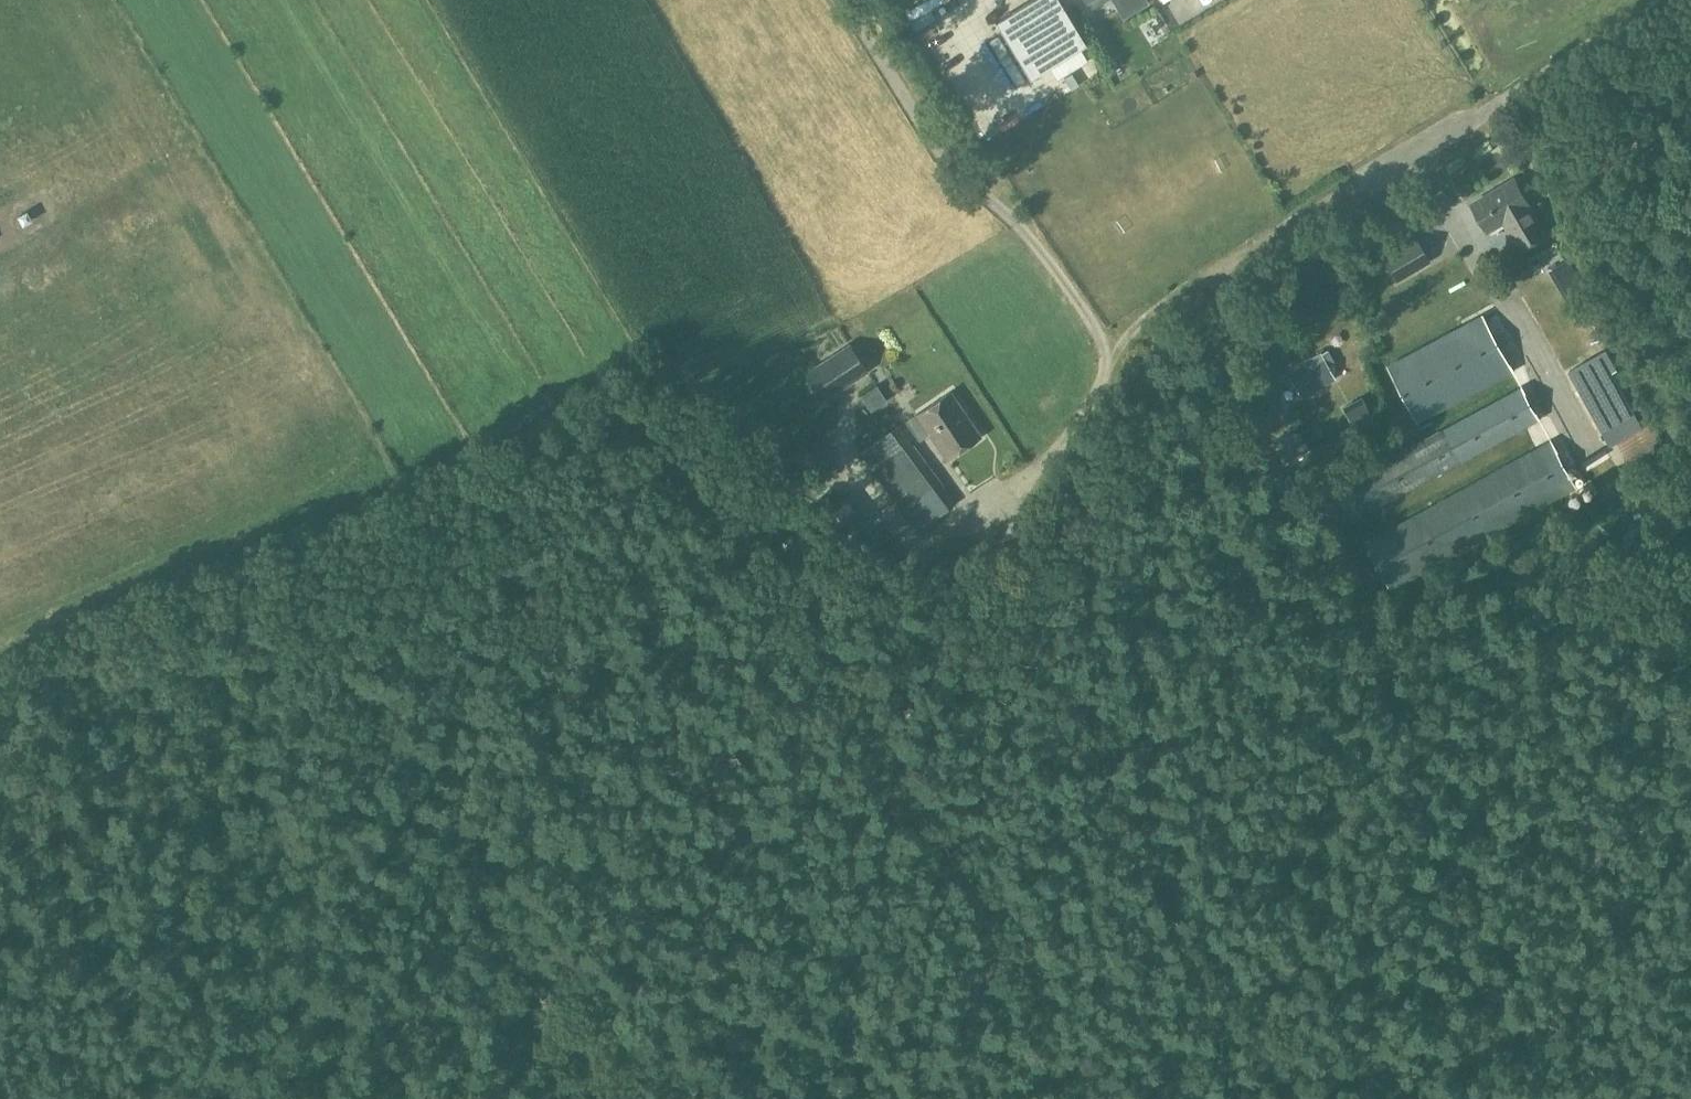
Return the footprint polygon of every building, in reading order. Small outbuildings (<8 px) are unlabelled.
[(996,22),(1031,79),(1087,45),(1060,0),(1032,0),(996,22)] [(1093,9),(1107,0),(1087,0),(1093,9)] [(1183,0),(1167,0),(1165,11),(1180,14),(1183,0)] [(1208,4),(1206,0),(1193,0),(1197,9),(1208,4)] [(1274,11),(1269,0),(1255,0),(1263,17),(1274,11)] [(1522,250),(1549,234),(1516,179),(1473,204),(1489,231),(1505,221),(1522,250)] [(1381,258),(1396,283),(1432,262),(1417,237),(1381,258)] [(1575,280),(1557,289),(1568,306),(1581,299),(1583,298),(1575,280)] [(1389,367),(1420,424),(1516,372),(1485,315),(1389,367)] [(824,403),(869,373),(850,345),(805,375),(824,403)] [(1329,351),(1303,364),(1307,370),(1291,379),(1302,399),(1337,379),(1330,369),(1337,365),(1329,351)] [(1580,391),(1611,446),(1618,442),(1636,474),(1672,454),(1664,440),(1660,442),(1650,426),(1645,429),(1613,372),(1580,391)] [(1523,387),(1336,489),(1354,522),(1463,463),(1542,420),(1523,387)] [(948,460),(982,437),(952,393),(918,416),(948,460)] [(1362,398),(1343,408),(1352,425),(1372,415),(1362,398)] [(958,505),(899,424),(860,453),(919,533),(958,505)] [(1311,451),(1299,431),(1275,445),(1287,465),(1311,451)] [(1492,537),(1579,489),(1554,440),(1462,489),(1366,543),(1393,592),(1492,537)]
